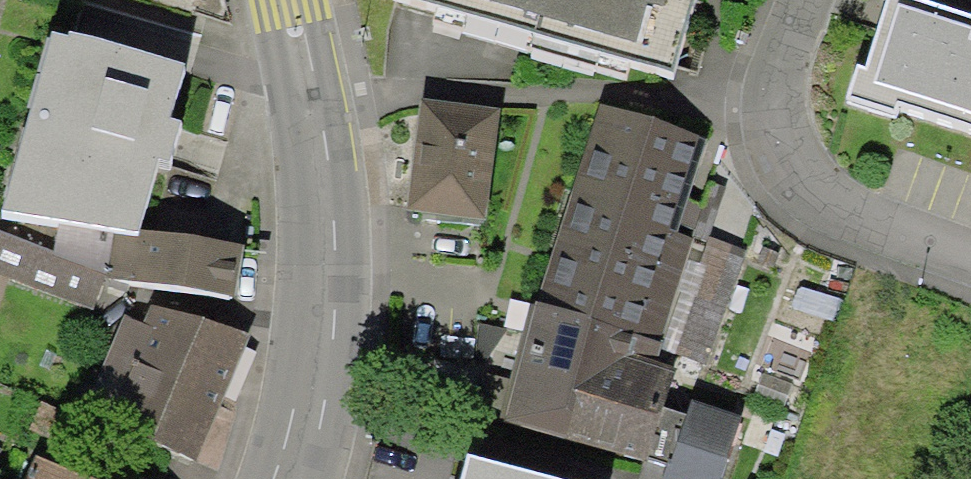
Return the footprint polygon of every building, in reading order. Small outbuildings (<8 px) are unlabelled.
[(436,4),(432,20),(627,75),(631,60),(674,72),(694,0),(422,0),(436,4)] [(894,4),(872,76),(861,76),(851,109),(893,122),(896,113),(970,136),(970,28),(894,4)] [(1,206),(2,210),(59,219),(115,229),(140,233),(141,230),(159,159),(168,161),(182,119),(171,118),(187,63),(70,30),(67,36),(55,32),(1,206)] [(501,109),(422,99),(407,211),(486,221),(501,109)] [(708,141),(599,105),(534,301),(661,343),(696,239),(677,233),(708,141)] [(140,233),(115,229),(59,219),(53,251),(109,277),(237,299),(245,245),(141,230),(140,233)] [(109,277),(53,251),(0,230),(0,273),(95,309),(109,277)] [(746,249),(708,235),(706,243),(698,263),(708,267),(677,353),(705,363),(746,249)] [(706,243),(696,239),(661,343),(659,349),(677,353),(708,267),(698,263),(706,243)] [(661,343),(534,301),(499,418),(643,460),(644,456),(661,406),(673,368),(655,363),(659,349),(661,343)] [(128,318),(87,416),(200,462),(253,337),(153,306),(145,325),(128,318)] [(794,384),(762,372),(752,397),(784,409),(794,384)] [(661,406),(644,456),(668,464),(663,478),(721,478),(742,417),(691,400),(686,415),(661,406)] [(469,456),(463,478),(554,478),(469,456)] [(33,458),(23,478),(81,478),(33,458)]
